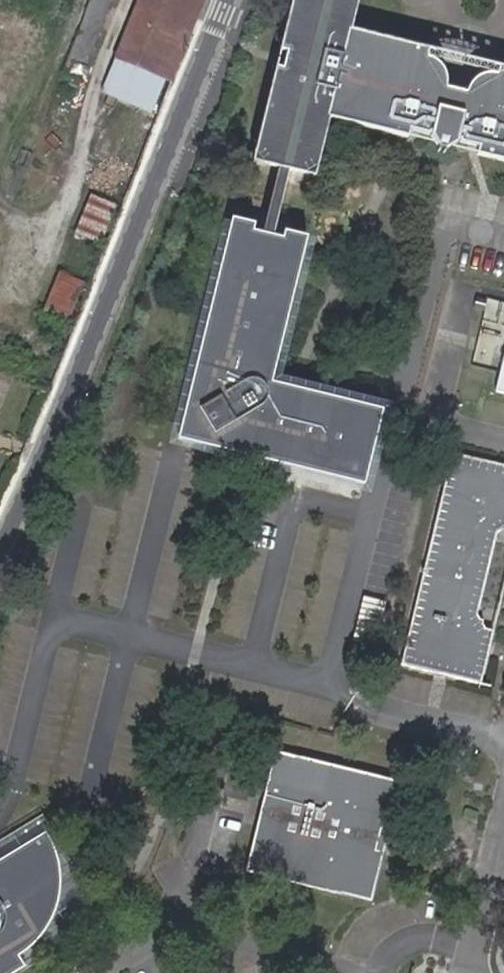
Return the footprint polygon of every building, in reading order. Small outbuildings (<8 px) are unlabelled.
[(200,0),(139,0),(116,60),(170,80),(200,0)] [(294,168),(317,174),(333,113),(382,126),(381,130),(410,138),(412,130),(432,135),(441,150),(440,153),(447,154),(447,148),(460,142),(479,147),(477,155),(503,162),(503,70),(499,68),(497,79),(476,95),(470,93),(470,90),(469,87),(468,85),(463,82),(457,81),(454,82),(451,84),(449,88),(442,86),(428,64),(431,51),(355,30),(363,0),(296,0),(287,40),(292,41),(283,84),(277,84),(261,151),(267,160),(284,165),(294,168)] [(275,200),(285,202),(294,168),(284,165),(275,200)] [(77,231),(105,242),(119,202),(92,192),(77,231)] [(275,200),(270,220),(278,222),(285,202),(275,200)] [(271,241),(278,222),(270,220),(265,219),(261,239),(271,241)] [(225,240),(302,263),(308,241),(283,234),(281,244),(271,241),(261,239),(252,236),(254,227),(229,221),(225,240)] [(196,362),(268,379),(271,366),(278,367),(302,263),(225,240),(196,362)] [(60,269),(47,304),(76,314),(88,279),(60,269)] [(487,319),(503,323),(503,302),(491,299),(487,319)] [(495,391),(503,393),(503,355),(495,391)] [(178,443),(248,459),(268,379),(196,362),(178,443)] [(268,379),(248,459),(278,466),(289,423),(291,417),(294,414),(298,412),(302,409),(305,408),(308,407),(314,407),(318,408),(380,423),(383,411),(274,385),(278,367),(271,366),(268,379)] [(364,487),(380,423),(318,408),(314,407),(308,407),(305,408),(302,409),(298,412),(294,414),(291,417),(289,423),(278,466),(364,487)] [(484,619),(481,618),(478,612),(495,533),(499,530),(503,531),(503,530),(503,466),(451,453),(401,663),(480,682),(493,628),(485,627),(482,623),(484,619)] [(400,778),(275,749),(246,869),(372,899),(400,778)] [(32,962),(23,951),(34,942),(41,936),(47,929),(54,917),(58,909),(62,895),(64,887),(64,868),(62,859),(55,837),(50,829),(0,861),(0,972),(14,972),(32,962)]
